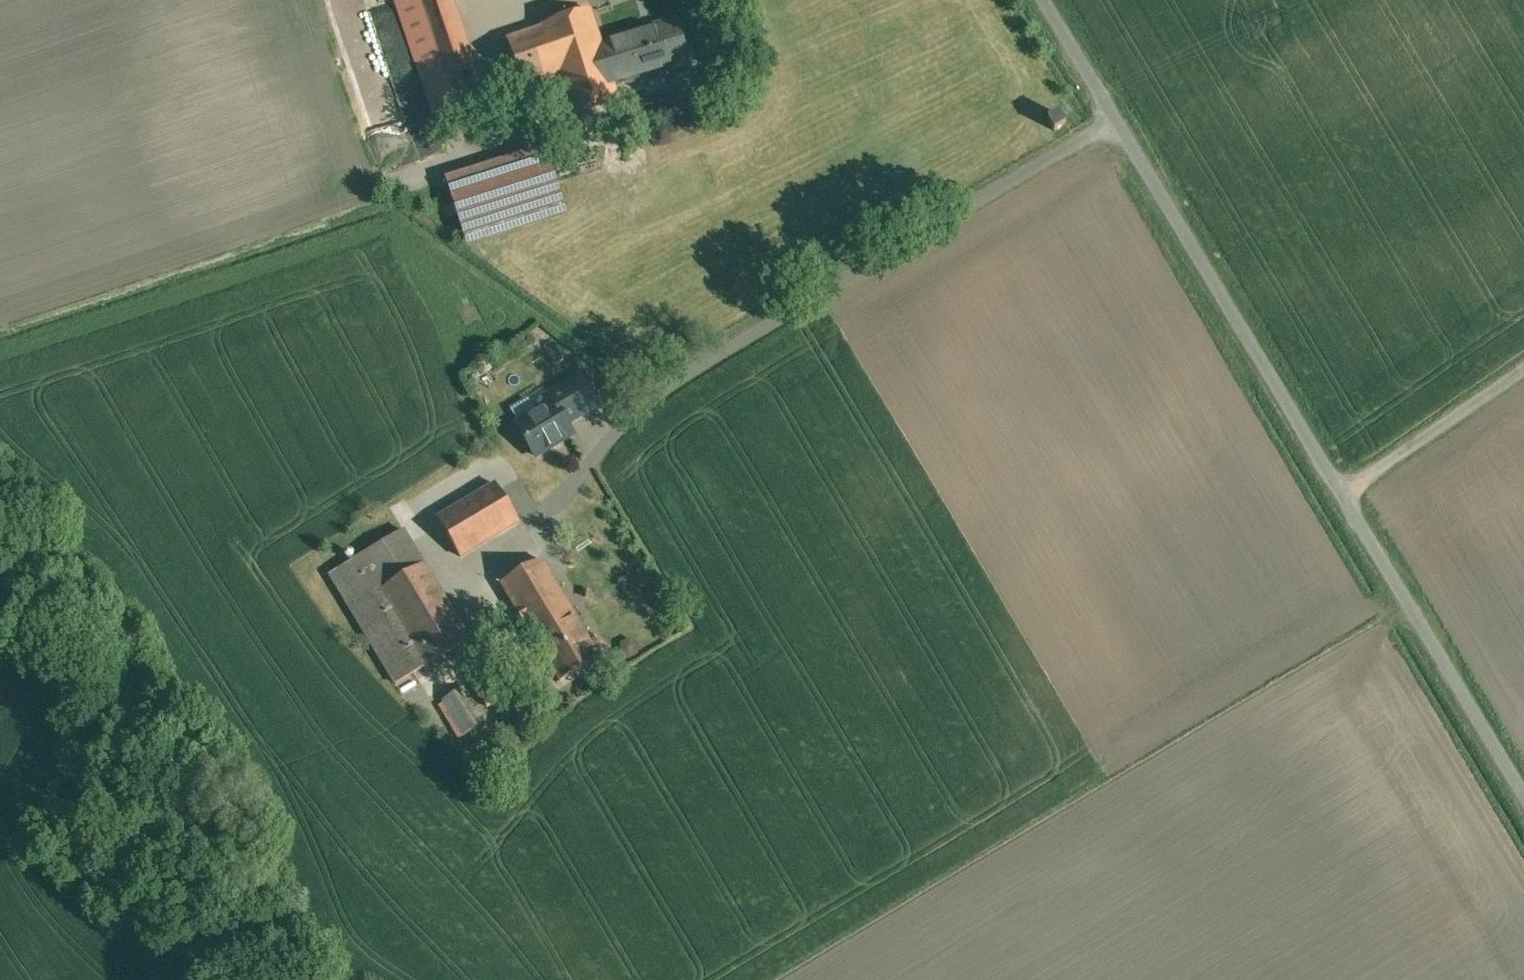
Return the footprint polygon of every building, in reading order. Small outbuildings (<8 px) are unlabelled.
[(395,4),(423,87),(460,74),(475,69),(452,0),(406,0),(395,4)] [(591,12),(506,40),(522,91),(558,79),(570,117),(619,101),(612,78),(602,48),(603,47),(591,12)] [(657,30),(628,38),(629,40),(603,47),(602,48),(612,78),(639,70),(641,78),(659,73),(658,70),(688,61),(681,42),(680,42),(674,22),(656,28),(657,30)] [(460,74),(423,87),(436,128),(474,116),(460,74)] [(1062,118),(1059,112),(1053,115),(1046,119),(1054,131),(1066,124),(1062,118)] [(544,151),(448,181),(464,233),(560,202),(544,151)] [(580,376),(548,395),(553,403),(554,403),(567,424),(598,405),(580,376)] [(553,403),(516,425),(535,456),(572,434),(567,424),(554,403),(553,403)] [(496,484),(437,519),(460,557),(518,522),(496,484)] [(469,640),(403,530),(330,574),(396,684),(469,640)] [(542,558),(501,582),(533,634),(573,610),(542,558)] [(573,610),(533,634),(560,680),(600,656),(573,610)] [(505,660),(471,681),(487,707),(521,686),(505,660)] [(484,722),(464,688),(443,700),(464,735),(484,722)]
